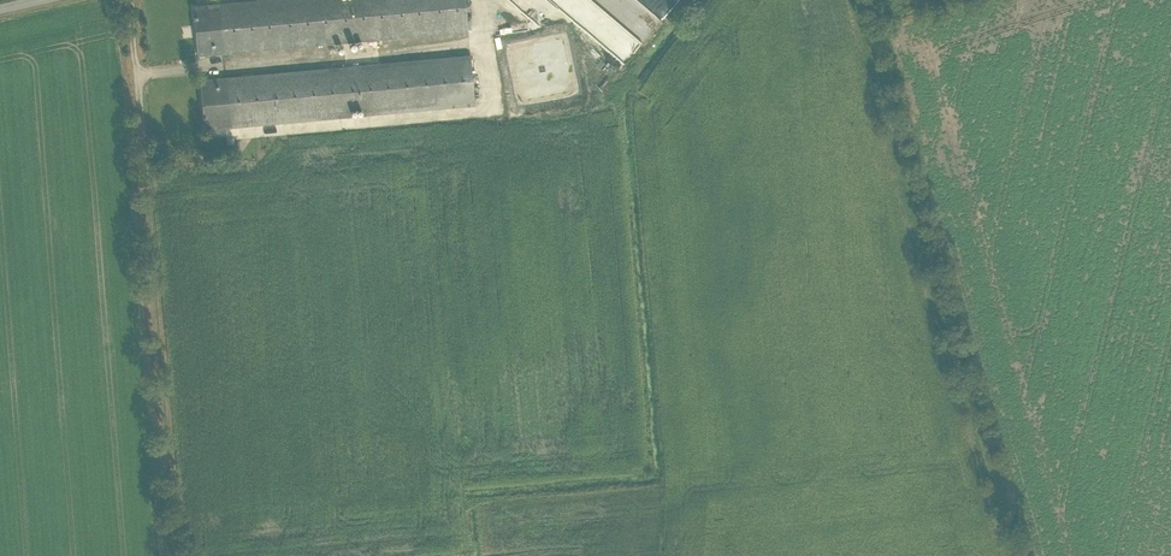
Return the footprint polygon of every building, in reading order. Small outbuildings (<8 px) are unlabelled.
[(463,0),(261,0),(188,7),(192,55),(465,29),(463,0)] [(562,11),(572,0),(549,0),(562,11)] [(471,104),(467,54),(198,79),(203,129),(471,104)]
